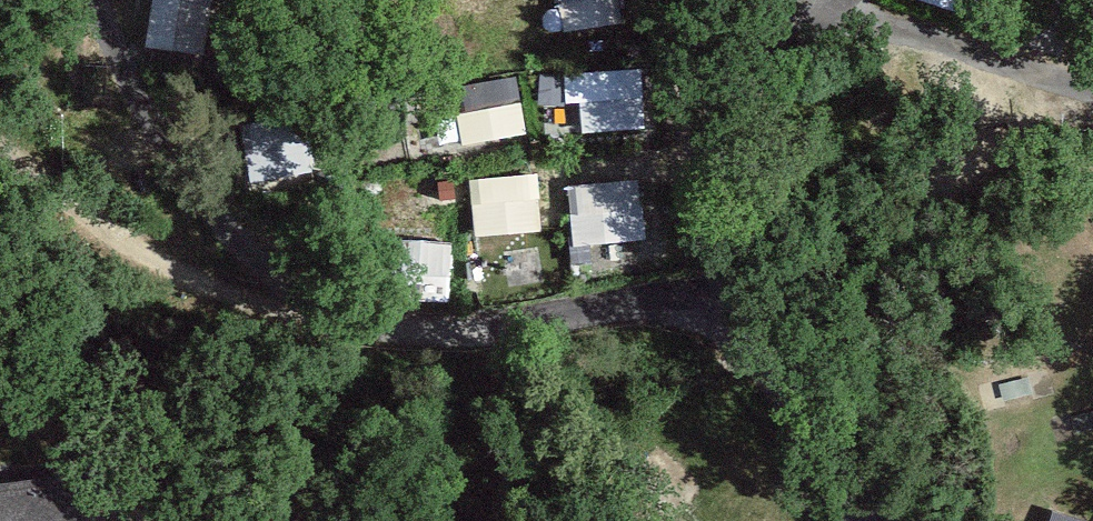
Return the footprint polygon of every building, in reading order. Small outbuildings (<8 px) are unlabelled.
[(201,0),(156,0),(151,40),(194,46),(201,0)] [(574,29),(621,13),(616,0),(564,0),(574,29)] [(649,123),(647,64),(560,66),(562,125),(649,123)] [(526,134),(525,79),(465,79),(465,135),(526,134)] [(541,169),(476,173),(479,228),(544,225),(541,169)] [(646,175),(574,177),(576,258),(648,257),(646,175)] [(0,480),(0,520),(64,520),(59,473),(0,480)] [(1050,520),(1084,520),(1053,512),(1050,520)]
